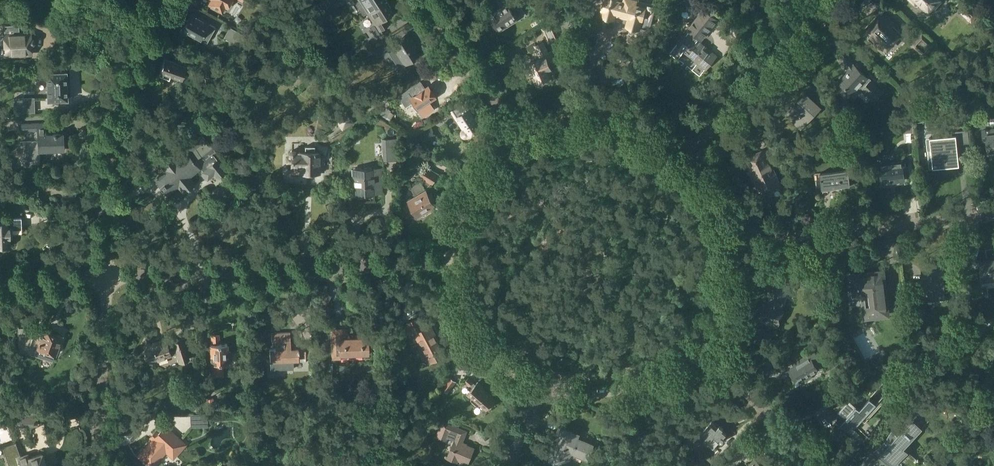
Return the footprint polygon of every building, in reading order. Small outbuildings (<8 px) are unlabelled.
[(210,4),(222,11),(226,6),(228,7),(232,0),(212,0),(210,4)] [(317,1),(326,14),(340,5),(336,0),(318,0),(317,1)] [(363,16),(367,13),(387,0),(353,0),(363,16)] [(387,0),(367,13),(374,24),(370,27),(377,38),(382,34),(380,31),(388,26),(384,19),(393,13),(390,7),(391,6),(387,0)] [(490,16),(500,30),(525,14),(516,0),(504,0),(507,4),(501,8),(501,9),(490,16)] [(629,19),(628,26),(639,29),(639,27),(646,28),(651,25),(656,5),(636,0),(605,0),(603,8),(604,8),(603,13),(605,16),(614,19),(617,17),(629,19)] [(929,13),(940,0),(915,0),(929,13)] [(970,22),(978,13),(967,3),(959,11),(970,22)] [(670,52),(678,58),(685,51),(707,68),(717,56),(698,41),(699,39),(702,41),(719,19),(704,8),(688,28),(690,30),(689,32),(686,30),(676,44),(670,52)] [(187,33),(200,40),(201,39),(207,42),(216,27),(209,24),(191,13),(181,29),(182,29),(181,31),(181,32),(181,34),(182,34),(183,35),(184,35),(185,35),(186,34),(187,34),(187,33)] [(879,13),(863,28),(870,35),(867,38),(882,52),(902,32),(883,13),(882,15),(879,13)] [(560,38),(553,23),(542,27),(549,43),(560,38)] [(5,55),(33,54),(33,43),(34,43),(36,42),(36,40),(36,38),(35,36),(32,35),(32,31),(20,31),(20,24),(5,25),(6,36),(0,36),(1,53),(5,53),(5,55)] [(224,37),(240,46),(246,36),(230,27),(224,37)] [(388,36),(372,46),(373,48),(378,57),(388,51),(399,68),(405,65),(420,55),(414,47),(416,46),(408,32),(392,42),(388,36)] [(912,45),(925,57),(936,46),(923,34),(912,45)] [(541,58),(530,63),(538,82),(550,77),(548,72),(552,70),(549,62),(552,60),(544,41),(535,45),(541,58)] [(369,42),(355,51),(359,56),(373,48),(372,46),(369,42)] [(839,81),(854,95),(861,88),(875,101),(884,91),(869,77),(868,78),(854,64),(847,52),(840,55),(849,70),(839,81)] [(160,72),(159,76),(170,80),(171,76),(182,80),(187,64),(190,65),(190,64),(195,66),(197,62),(181,57),(178,63),(165,58),(163,64),(161,65),(160,68),(161,69),(160,72)] [(68,99),(67,71),(47,72),(48,100),(63,100),(68,99)] [(412,112),(417,109),(422,106),(428,116),(435,111),(428,101),(434,97),(427,86),(411,97),(408,91),(399,97),(403,102),(405,101),(412,112)] [(800,100),(801,100),(787,115),(802,129),(821,108),(806,94),(800,100)] [(35,111),(34,97),(14,98),(15,112),(35,111)] [(465,112),(457,117),(461,123),(460,125),(461,126),(463,131),(462,132),(462,134),(462,135),(463,136),(465,137),(468,137),(482,128),(465,102),(461,105),(465,112)] [(394,114),(385,108),(380,115),(386,119),(387,117),(391,119),(394,114)] [(354,122),(347,110),(334,118),(342,130),(354,122)] [(37,139),(38,140),(20,141),(21,164),(40,163),(39,150),(64,149),(63,133),(45,134),(45,123),(19,124),(19,132),(36,131),(34,133),(35,137),(37,139)] [(987,142),(988,152),(993,151),(993,128),(991,128),(991,129),(986,130),(986,129),(982,129),(983,142),(987,142)] [(956,135),(930,138),(933,168),(942,167),(942,166),(946,165),(946,167),(960,165),(957,143),(970,142),(968,129),(956,130),(956,135)] [(165,169),(155,178),(167,194),(178,185),(184,192),(195,184),(189,176),(200,168),(199,166),(203,171),(201,172),(208,180),(214,175),(218,180),(228,172),(214,155),(216,153),(202,135),(184,149),(187,152),(176,161),(173,157),(162,165),(165,169)] [(399,160),(399,138),(382,139),(382,161),(399,160)] [(291,168),(298,168),(298,173),(319,173),(319,171),(324,171),(324,156),(321,156),(321,151),(315,151),(315,146),(305,146),(305,150),(300,151),(299,150),(297,150),(296,149),(292,149),(289,152),(289,155),(287,156),(287,163),(291,163),(291,168)] [(770,173),(760,151),(745,159),(761,195),(781,186),(774,171),(770,173)] [(880,162),(882,182),(905,179),(903,160),(880,162)] [(821,172),(821,173),(815,173),(816,189),(851,185),(850,177),(852,177),(850,165),(844,165),(844,170),(821,172)] [(353,168),(353,177),(355,177),(356,194),(382,193),(381,167),(353,168)] [(409,200),(418,216),(420,214),(423,216),(426,215),(427,213),(428,210),(436,206),(433,201),(436,200),(432,193),(429,194),(424,185),(429,183),(432,185),(439,174),(428,167),(421,177),(423,178),(422,180),(411,186),(416,196),(409,200)] [(229,182),(211,192),(217,203),(235,193),(229,182)] [(9,246),(9,238),(12,238),(11,228),(22,228),(22,217),(2,218),(2,222),(0,222),(0,246),(9,246)] [(982,280),(993,278),(993,260),(980,262),(982,280)] [(943,276),(942,266),(922,268),(926,299),(946,297),(946,299),(951,298),(949,275),(943,276)] [(965,286),(979,284),(977,271),(963,272),(965,286)] [(853,275),(856,299),(862,299),(864,319),(888,317),(883,272),(853,275)] [(768,305),(763,303),(758,319),(778,327),(785,309),(782,309),(791,284),(777,279),(768,305)] [(405,324),(413,338),(415,337),(429,363),(445,355),(434,335),(436,335),(431,325),(425,329),(423,326),(424,325),(419,317),(405,324)] [(18,328),(19,352),(26,352),(48,360),(50,352),(56,354),(63,336),(41,328),(40,329),(36,328),(18,328)] [(347,339),(346,330),(332,330),(333,359),(340,359),(340,358),(347,358),(346,355),(368,355),(368,340),(361,340),(360,338),(347,339)] [(275,348),(270,348),(271,370),(294,369),(294,360),(299,360),(299,358),(305,358),(306,362),(305,343),(298,344),(298,348),(291,348),(290,332),(272,333),(272,341),(275,341),(275,348)] [(211,344),(212,363),(212,376),(224,376),(224,363),(231,362),(231,351),(228,351),(228,344),(220,344),(219,335),(212,335),(212,344),(211,344)] [(174,343),(168,345),(166,339),(152,344),(147,341),(144,346),(150,363),(151,363),(155,365),(157,361),(158,362),(160,360),(177,354),(180,362),(189,359),(182,339),(173,342),(174,343)] [(790,368),(797,380),(796,381),(797,382),(800,380),(799,379),(804,376),(806,379),(813,375),(812,374),(819,370),(814,361),(820,358),(815,350),(801,358),(802,361),(790,368)] [(456,381),(451,377),(442,388),(448,392),(456,381)] [(471,399),(478,406),(479,405),(486,410),(495,399),(482,388),(483,386),(478,382),(476,384),(473,382),(474,381),(469,377),(465,381),(470,386),(471,385),(473,387),(467,394),(472,398),(471,399)] [(405,399),(397,394),(391,403),(399,408),(405,399)] [(834,406),(846,417),(841,422),(848,429),(853,424),(856,426),(862,419),(865,422),(887,398),(884,395),(876,403),(870,397),(860,408),(849,398),(834,406)] [(434,411),(426,408),(423,417),(431,420),(434,411)] [(191,427),(209,426),(208,414),(191,414),(191,427)] [(874,449),(876,448),(877,448),(879,447),(880,445),(881,444),(883,443),(884,442),(887,445),(877,456),(887,465),(903,465),(912,456),(919,462),(920,462),(904,448),(929,420),(928,419),(923,425),(914,417),(898,434),(892,429),(891,430),(891,431),(890,433),(889,434),(888,435),(887,437),(886,438),(885,439),(884,440),(883,441),(882,442),(881,444),(880,445),(879,446),(878,446),(876,447),(875,448),(874,449)] [(704,444),(706,442),(713,449),(720,442),(721,442),(722,442),(723,442),(723,441),(724,441),(724,440),(724,439),(724,438),(723,438),(727,434),(722,430),(723,428),(720,425),(718,426),(712,420),(695,439),(700,442),(702,444),(704,444)] [(447,457),(457,461),(458,459),(468,463),(474,448),(461,443),(466,431),(442,421),(436,437),(447,441),(448,438),(454,440),(448,455),(447,457)] [(153,439),(138,456),(149,465),(153,465),(165,452),(174,460),(188,444),(166,425),(158,433),(156,431),(151,437),(153,439)] [(552,452),(549,460),(564,465),(568,465),(573,455),(587,460),(593,444),(578,438),(579,434),(562,427),(558,438),(559,439),(553,453),(552,452)] [(3,446),(5,451),(7,459),(10,465),(46,465),(42,454),(29,458),(28,454),(20,457),(15,442),(3,446)]
